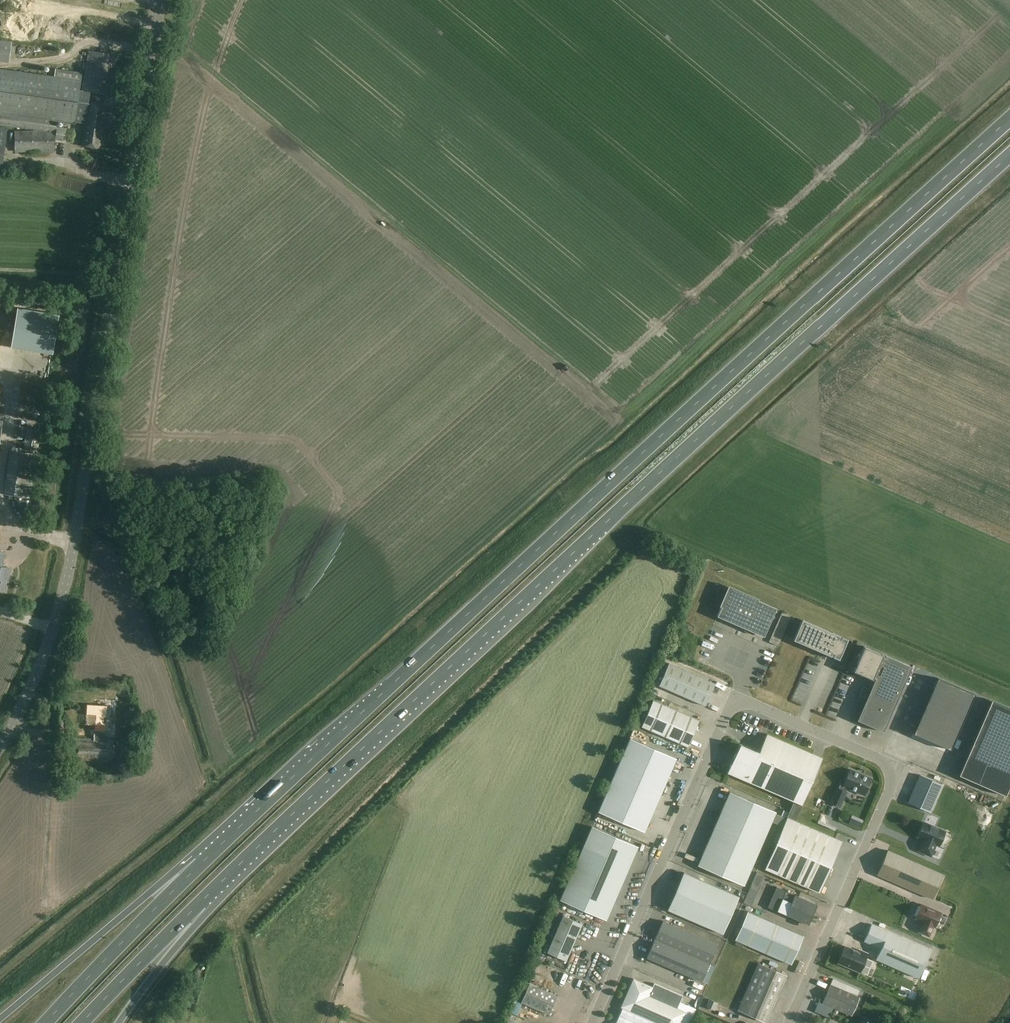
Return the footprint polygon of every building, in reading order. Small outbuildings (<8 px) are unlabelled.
[(0,41),(0,61),(9,62),(10,56),(15,57),(16,47),(11,47),(12,42),(0,41)] [(90,51),(83,91),(80,90),(83,74),(55,69),(54,78),(0,69),(0,125),(43,131),(15,131),(15,152),(55,152),(54,139),(71,142),(73,130),(56,127),(58,120),(74,122),(82,123),(80,136),(78,135),(76,144),(78,145),(99,149),(103,127),(105,127),(109,106),(89,102),(90,92),(111,96),(117,55),(90,51)] [(18,308),(11,347),(50,353),(56,314),(18,308)] [(37,454),(30,454),(10,451),(5,495),(24,498),(31,499),(37,454)] [(5,592),(8,578),(9,579),(11,569),(2,567),(4,554),(0,554),(0,591),(5,592)] [(776,608),(729,588),(716,617),(763,637),(776,608)] [(792,616),(783,612),(770,643),(779,647),(792,616)] [(793,640),(839,660),(847,639),(802,620),(793,640)] [(873,678),(875,679),(857,721),(884,732),(912,667),(885,656),(885,658),(883,657),(883,655),(864,647),(853,671),(873,680),(873,678)] [(714,684),(668,664),(658,686),(705,706),(714,684)] [(937,678),(913,734),(950,750),(975,694),(937,678)] [(698,721),(652,701),(641,727),(687,747),(698,721)] [(1005,796),(1009,784),(1009,710),(991,702),(959,776),(1005,796)] [(114,730),(114,706),(89,706),(88,725),(105,725),(105,730),(114,730)] [(775,814),(775,812),(729,792),(697,866),(743,886),(771,822),(782,826),(764,869),(819,893),(842,841),(795,821),(822,758),(766,734),(758,752),(740,744),(727,773),(728,774),(728,773),(793,801),(786,818),(775,814)] [(115,740),(92,739),(92,740),(76,739),(75,760),(92,761),(92,762),(113,763),(115,740)] [(676,758),(630,739),(598,812),(644,832),(676,758)] [(871,779),(850,770),(843,783),(841,782),(838,789),(831,804),(839,807),(846,792),(847,788),(864,795),(871,779)] [(942,785),(920,775),(908,803),(930,813),(942,785)] [(945,832),(924,823),(918,837),(923,839),(918,851),(931,856),(936,845),(939,846),(945,832)] [(637,847),(591,827),(560,901),(606,921),(637,847)] [(943,875),(888,851),(877,875),(933,899),(943,875)] [(757,872),(750,889),(757,892),(765,876),(757,872)] [(738,897),(683,873),(667,910),(722,934),(738,897)] [(817,905),(776,887),(768,908),(808,925),(817,905)] [(941,913),(921,905),(915,919),(923,922),(919,932),(929,936),(933,927),(935,927),(941,913)] [(803,937),(747,912),(735,940),(791,965),(803,937)] [(581,925),(563,916),(547,953),(565,961),(581,925)] [(654,940),(710,964),(718,945),(662,921),(654,940)] [(931,951),(871,925),(864,942),(881,949),(876,960),(919,979),(931,951)] [(702,982),(710,964),(654,940),(646,958),(702,982)] [(858,953),(845,947),(838,963),(860,972),(868,954),(859,951),(858,953)] [(758,964),(738,1011),(766,1022),(787,976),(758,964)] [(633,979),(620,1008),(656,1022),(680,1022),(685,1013),(648,997),(652,988),(633,979)] [(833,979),(831,984),(822,1004),(852,1017),(860,997),(857,996),(860,990),(833,979)] [(528,985),(523,982),(515,1000),(521,1003),(549,1015),(557,997),(529,984),(528,985)] [(719,1004),(710,1000),(706,1007),(716,1011),(719,1004)]
